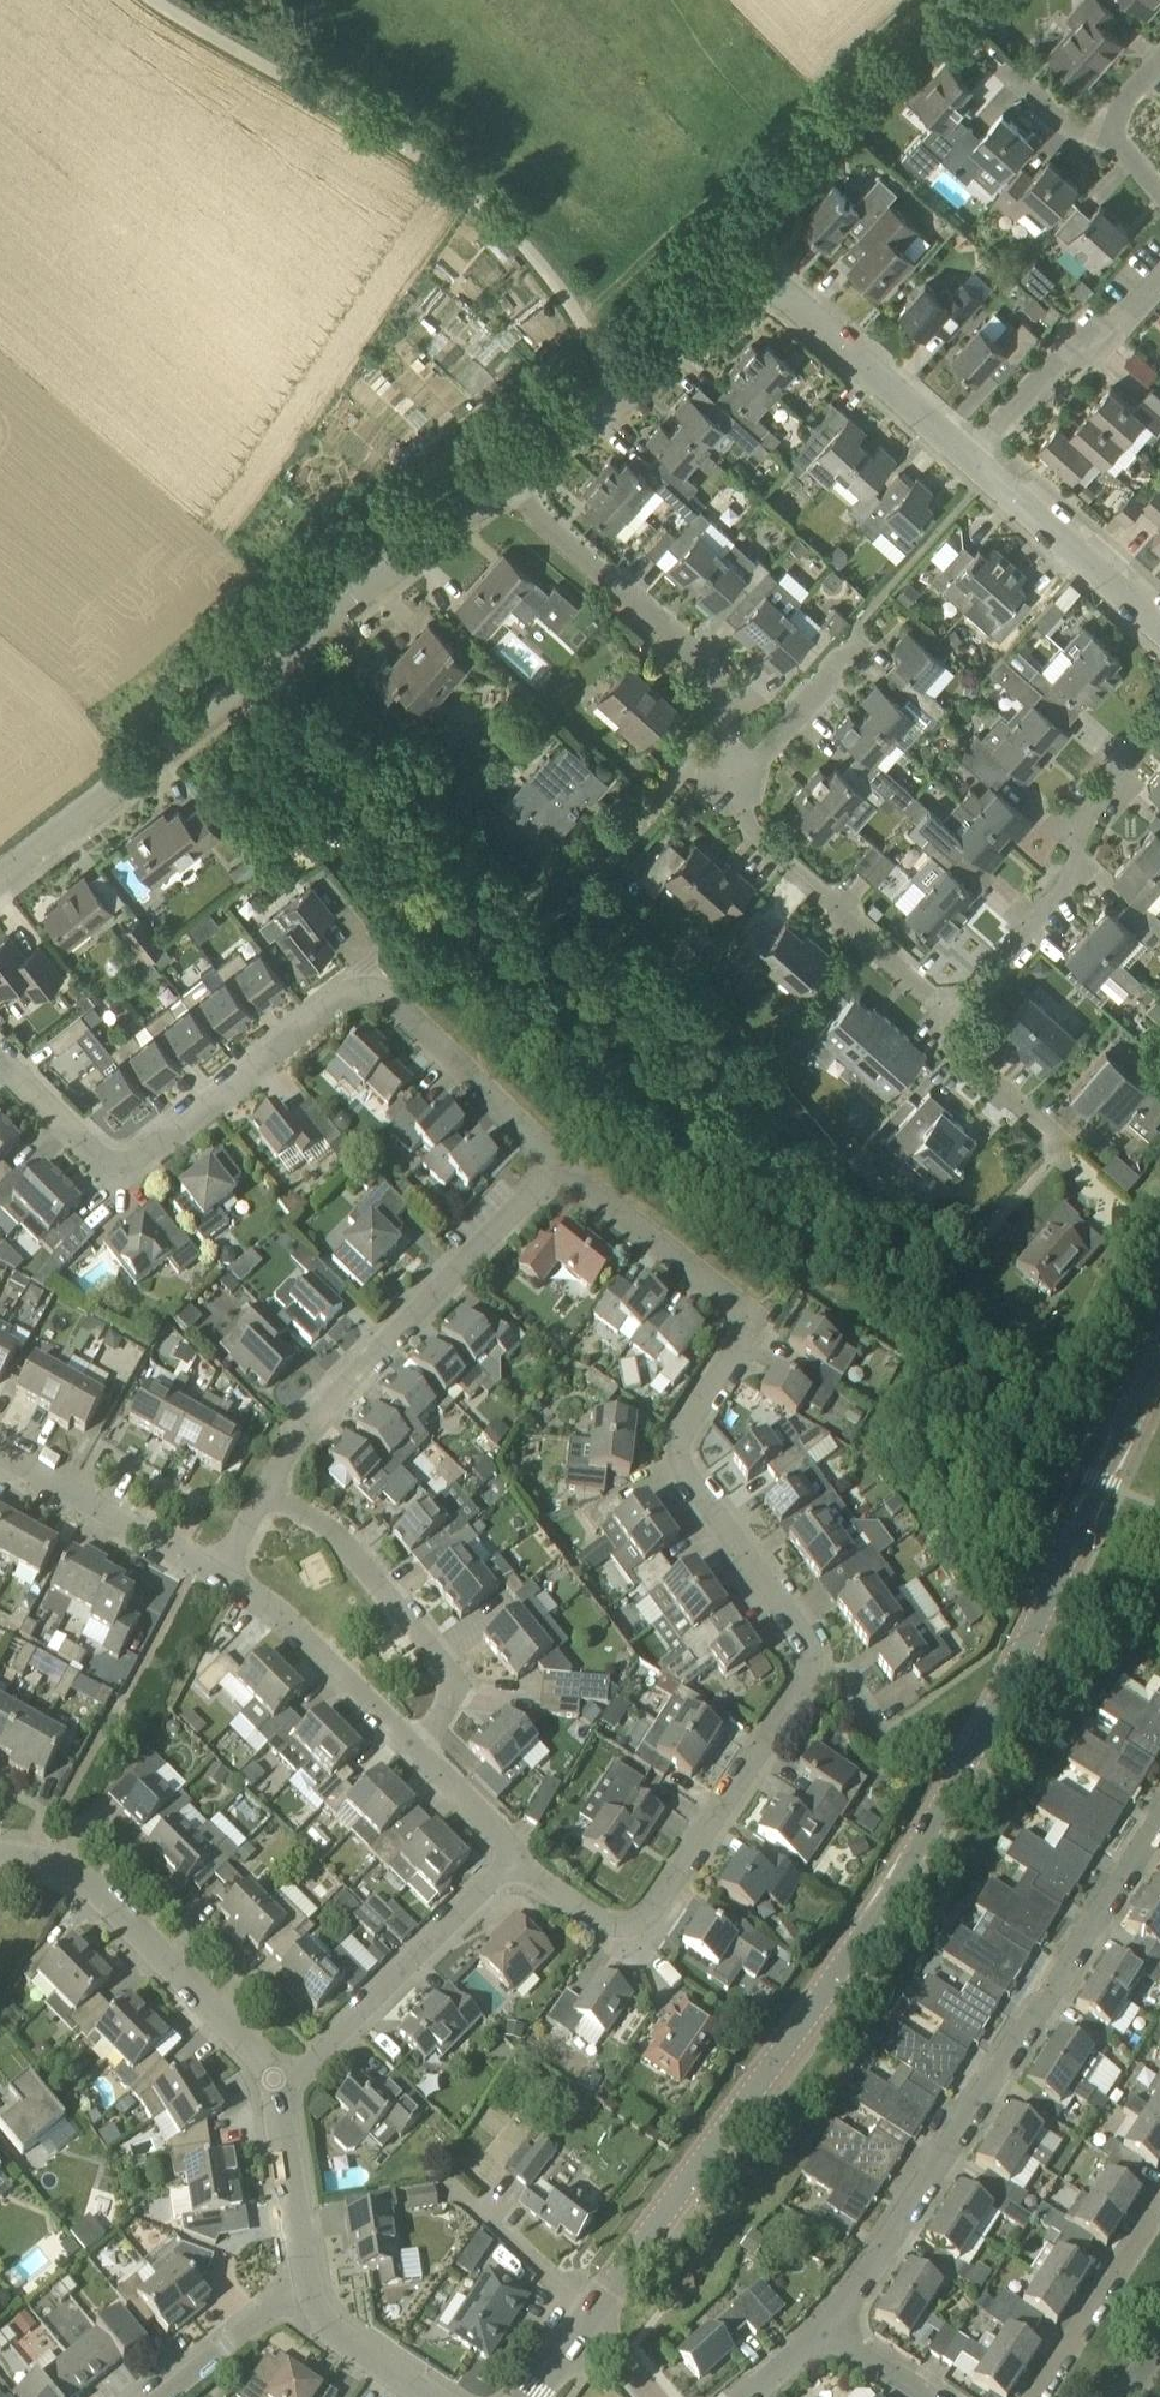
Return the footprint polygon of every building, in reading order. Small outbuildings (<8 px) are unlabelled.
[(1115,51),(1112,48),(1120,38),(1106,26),(1117,13),(1103,0),(1085,0),(1068,19),(1074,25),(1050,52),(1086,84),(1115,51)] [(1117,13),(1129,0),(1103,0),(1117,13)] [(1159,2),(1159,0),(1131,0),(1148,15),(1159,2)] [(942,159),(971,127),(959,117),(970,104),(962,97),(973,86),(948,63),(915,101),(939,122),(922,140),(921,139),(904,158),(924,177),(941,158),(942,159)] [(1029,136),(1004,114),(983,137),(971,127),(942,159),(967,181),(988,158),(1003,171),(1014,158),(1021,164),(1042,139),(1033,131),(1029,136)] [(1079,185),(1050,159),(1035,177),(1024,167),(997,197),(1018,216),(1037,233),(1079,185)] [(849,225),(860,234),(888,202),(898,191),(880,176),(855,205),(833,185),(812,210),(814,211),(804,222),(830,246),(849,225)] [(888,202),(860,234),(861,235),(859,237),(869,246),(853,265),(852,266),(881,291),(913,255),(903,246),(918,229),(890,203),(888,202)] [(1128,229),(1101,205),(1091,216),(1079,205),(1057,230),(1096,265),(1128,229)] [(984,298),(965,281),(953,293),(946,286),(938,295),(926,284),(902,311),(928,334),(937,324),(951,336),(984,298)] [(1034,297),(1023,309),(1036,320),(1047,308),(1034,297)] [(1042,315),(1052,323),(1063,310),(1054,302),(1048,308),(1042,315)] [(1041,336),(1024,321),(1016,329),(1009,323),(995,338),(982,326),(954,357),(979,380),(1003,353),(1015,364),(1041,336)] [(795,368),(768,345),(760,353),(751,345),(738,359),(774,392),(795,368)] [(1148,380),(1159,368),(1136,349),(1126,360),(1148,380)] [(757,438),(767,426),(754,415),(774,392),(738,359),(725,374),(734,382),(727,390),(731,394),(721,405),(757,438)] [(1125,440),(1146,418),(1155,426),(1158,429),(1159,426),(1159,410),(1146,397),(1135,407),(1112,387),(1091,410),(1125,440)] [(1159,410),(1159,391),(1155,387),(1146,397),(1159,410)] [(706,410),(688,394),(674,410),(683,418),(677,425),(703,449),(723,426),(748,448),(757,438),(721,405),(715,400),(706,410)] [(811,416),(807,421),(818,431),(838,408),(827,398),(811,416)] [(849,417),(838,408),(818,431),(802,449),(787,466),(798,475),(806,466),(829,486),(840,474),(841,475),(865,448),(857,440),(865,431),(849,417)] [(1125,440),(1091,410),(1080,422),(1075,417),(1066,428),(1061,423),(1060,424),(1093,455),(1103,464),(1125,440)] [(1074,477),(1093,455),(1060,424),(1039,447),(1074,477)] [(697,485),(683,473),(703,449),(677,425),(670,433),(661,425),(647,440),(660,452),(650,463),(666,477),(687,496),(697,485)] [(757,438),(748,448),(759,458),(768,448),(757,438)] [(895,458),(880,444),(872,453),(865,448),(841,475),(863,494),(849,510),(860,520),(857,523),(858,524),(901,476),(899,475),(880,496),(870,487),(895,458)] [(653,485),(629,463),(626,460),(619,468),(610,460),(597,475),(632,508),(653,485)] [(612,530),(613,529),(632,508),(597,475),(584,490),(592,498),(585,506),(612,530)] [(910,484),(901,476),(858,524),(872,536),(889,518),(908,534),(903,540),(910,546),(927,527),(920,521),(932,507),(924,500),(932,491),(917,477),(910,484)] [(691,519),(698,510),(700,508),(687,496),(666,477),(656,488),(691,519)] [(1086,484),(1078,493),(1087,501),(1095,492),(1086,484)] [(1145,502),(1141,506),(1142,506),(1159,522),(1159,485),(1145,502)] [(1134,492),(1115,514),(1127,524),(1142,506),(1141,506),(1145,502),(1134,492)] [(721,556),(734,542),(698,510),(691,519),(675,537),(668,546),(679,555),(666,570),(681,583),(689,574),(698,582),(721,556)] [(655,560),(668,546),(675,537),(664,527),(644,550),(655,560)] [(1011,561),(995,547),(987,556),(979,549),(970,559),(959,550),(931,580),(964,609),(976,595),(979,597),(1011,561)] [(758,559),(744,575),(721,556),(698,582),(704,588),(696,597),(712,611),(738,581),(748,591),(735,606),(737,607),(768,573),(766,571),(769,568),(758,559)] [(495,566),(458,607),(486,632),(518,595),(557,629),(577,605),(555,586),(547,594),(509,560),(500,569),(495,566)] [(1023,611),(1018,606),(1014,602),(1020,595),(1025,590),(1017,582),(1025,574),(1011,561),(979,597),(1001,617),(988,630),(999,640),(1031,605),(1029,604),(1023,611)] [(765,642),(789,616),(765,594),(777,581),(768,573),(737,607),(746,615),(733,630),(749,643),(757,634),(765,642)] [(1044,632),(1049,627),(1065,609),(1053,599),(1033,622),(1044,632)] [(803,666),(835,630),(846,618),(835,608),(811,635),(789,616),(765,642),(772,648),(764,657),(779,671),(792,656),(803,666)] [(466,668),(447,651),(453,644),(429,623),(393,663),(388,658),(369,679),(387,696),(396,686),(425,712),(466,668)] [(602,626),(594,635),(604,644),(612,635),(602,626)] [(1107,690),(1121,674),(1112,666),(1120,658),(1083,626),(1062,649),(1072,657),(1071,657),(1107,690)] [(936,717),(945,707),(921,685),(942,661),(907,630),(893,645),(902,653),(895,661),(897,663),(888,673),(901,685),(900,685),(936,717)] [(1022,712),(1012,724),(1039,748),(1046,741),(1055,749),(1068,734),(1047,714),(1056,704),(1028,678),(1004,656),(992,669),(1023,696),(1024,702),(1018,709),(1022,712)] [(1107,690),(1071,657),(1051,680),(1037,667),(1028,678),(1056,704),(1066,693),(1079,704),(1086,696),(1095,704),(1107,690)] [(641,745),(674,707),(628,667),(599,700),(624,723),(621,727),(641,745)] [(967,680),(965,690),(967,693),(968,694),(969,694),(973,695),(977,692),(978,682),(977,680),(975,678),(974,678),(970,677),(967,680)] [(891,696),(877,684),(863,699),(872,707),(865,714),(893,739),(913,716),(925,728),(935,717),(936,717),(900,685),(891,696)] [(851,761),(863,773),(872,762),(893,739),(865,714),(858,722),(849,714),(836,729),(860,751),(851,761)] [(1039,748),(1012,724),(991,747),(978,736),(968,746),(976,753),(999,773),(1004,778),(1014,767),(1027,779),(1041,764),(1032,756),(1039,748)] [(608,781),(566,743),(553,758),(549,754),(502,806),(533,833),(544,821),(560,835),(576,817),(574,815),(577,811),(578,809),(578,807),(587,797),(591,801),(608,781)] [(968,746),(959,757),(967,764),(976,753),(968,746)] [(863,773),(851,761),(841,772),(836,768),(828,776),(819,768),(806,782),(843,815),(863,792),(876,804),(885,793),(863,773)] [(1159,796),(1159,772),(1148,786),(1159,796)] [(823,837),(843,815),(806,782),(793,798),(802,806),(795,814),(823,837)] [(1032,822),(995,789),(984,800),(971,789),(961,800),(975,812),(975,813),(1002,837),(1009,829),(1018,837),(1032,822)] [(944,820),(929,807),(917,821),(932,834),(967,866),(977,855),(991,868),(1004,852),(995,844),(1002,837),(975,813),(975,812),(961,800),(944,820)] [(221,835),(200,808),(186,819),(179,810),(160,825),(155,819),(127,842),(139,857),(134,861),(151,884),(184,858),(187,862),(221,835)] [(917,821),(907,832),(922,845),(932,834),(917,821)] [(1154,829),(1134,852),(1159,875),(1159,834),(1154,829)] [(962,922),(975,907),(966,899),(973,891),(957,877),(967,866),(932,834),(922,845),(934,856),(946,868),(926,890),(962,922)] [(685,855),(670,841),(638,876),(655,891),(667,877),(708,913),(717,903),(728,913),(752,887),(736,871),(731,876),(720,867),(695,844),(685,855)] [(873,842),(867,849),(853,865),(865,876),(885,853),(873,842)] [(1159,882),(1159,875),(1134,852),(1113,875),(1142,902),(1159,882)] [(875,885),(891,867),(895,862),(885,853),(865,876),(875,885)] [(69,945),(70,944),(112,911),(84,876),(68,889),(71,893),(44,914),(69,945)] [(334,946),(319,927),(334,915),(311,886),(261,926),(272,939),(278,934),(290,950),(284,954),(300,973),(313,963),(315,966),(324,959),(322,956),(334,946)] [(949,937),(962,922),(926,890),(905,913),(933,937),(940,929),(949,937)] [(1146,905),(1137,916),(1126,906),(1116,916),(1107,907),(1086,931),(1115,957),(1136,934),(1150,946),(1159,934),(1159,917),(1146,905)] [(132,971),(163,946),(140,916),(121,931),(133,946),(120,956),(132,971)] [(775,935),(760,922),(738,945),(767,971),(771,966),(799,991),(830,956),(814,941),(810,946),(801,938),(785,924),(775,935)] [(196,925),(191,929),(199,940),(204,936),(196,925)] [(1115,957),(1086,931),(1065,954),(1075,963),(1066,973),(1083,990),(1099,1004),(1109,993),(1119,1001),(1129,990),(1130,991),(1132,988),(1141,979),(1115,957)] [(9,935),(0,942),(0,996),(21,980),(35,998),(63,976),(38,945),(25,956),(9,935)] [(287,983),(260,949),(247,959),(239,949),(222,962),(243,988),(249,984),(263,1002),(287,983)] [(243,988),(222,962),(216,967),(213,964),(201,973),(204,977),(187,990),(208,1016),(213,1012),(228,1030),(251,1011),(237,993),(243,988)] [(208,1016),(187,990),(181,995),(181,996),(169,1005),(168,1004),(152,1018),(172,1044),(178,1040),(193,1058),(216,1039),(202,1021),(208,1016)] [(85,991),(76,998),(76,1004),(82,1012),(94,1003),(85,991)] [(1040,1071),(1056,1053),(1073,1034),(1029,995),(1002,1025),(1030,1049),(1024,1057),(1040,1071)] [(854,996),(807,1048),(826,1065),(838,1051),(887,1095),(925,1053),(874,1007),(871,1011),(854,996)] [(92,1005),(82,1014),(90,1025),(101,1016),(96,1010),(92,1005)] [(70,1048),(81,1040),(78,1036),(90,1026),(80,1014),(47,1039),(57,1052),(67,1045),(70,1048)] [(157,1086),(181,1067),(167,1049),(172,1044),(152,1018),(146,1022),(153,1031),(140,1041),(133,1032),(116,1046),(137,1072),(143,1067),(157,1086)] [(387,1064),(378,1055),(384,1048),(367,1031),(337,1062),(364,1089),(367,1086),(389,1108),(412,1084),(390,1061),(387,1064)] [(137,1072),(116,1046),(110,1050),(108,1047),(95,1057),(98,1060),(80,1074),(89,1085),(96,1080),(122,1114),(146,1095),(131,1077),(137,1072)] [(1123,1068),(1125,1066),(1107,1051),(1068,1095),(1086,1111),(1094,1102),(1120,1126),(1133,1112),(1149,1127),(1159,1115),(1159,1092),(1145,1078),(1140,1083),(1123,1068)] [(947,1181),(963,1163),(958,1159),(976,1138),(949,1115),(928,1095),(931,1092),(930,1091),(888,1139),(930,1177),(935,1171),(947,1181)] [(434,1117),(418,1102),(408,1112),(394,1127),(388,1132),(412,1155),(422,1144),(432,1155),(453,1136),(463,1126),(444,1107),(434,1117)] [(286,1123),(275,1108),(250,1127),(278,1162),(294,1150),(302,1160),(324,1143),(329,1149),(341,1140),(316,1108),(304,1117),(300,1112),(286,1123)] [(20,1143),(2,1125),(0,1127),(0,1188),(13,1175),(0,1163),(20,1143)] [(478,1140),(468,1150),(453,1136),(432,1155),(422,1165),(445,1188),(456,1177),(467,1189),(497,1159),(478,1140)] [(203,1245),(229,1225),(217,1209),(232,1197),(227,1189),(241,1178),(220,1151),(204,1163),(209,1169),(181,1190),(186,1197),(173,1206),(203,1245)] [(347,1156),(339,1162),(343,1168),(347,1172),(358,1164),(354,1160),(350,1154),(347,1156)] [(871,1155),(859,1166),(868,1176),(880,1165),(871,1155)] [(63,1186),(45,1168),(25,1187),(13,1175),(0,1188),(0,1210),(1,1212),(19,1229),(23,1226),(31,1217),(31,1218),(63,1186)] [(404,1184),(393,1195),(408,1210),(419,1198),(411,1191),(404,1184)] [(62,1248),(77,1233),(65,1221),(81,1205),(63,1186),(31,1218),(31,1217),(23,1226),(32,1235),(53,1257),(62,1248)] [(408,1210),(393,1195),(384,1186),(349,1222),(359,1233),(333,1260),(364,1291),(378,1277),(372,1272),(397,1247),(392,1241),(403,1230),(395,1223),(408,1210)] [(136,1285),(166,1261),(178,1277),(200,1260),(181,1234),(179,1236),(153,1203),(125,1226),(128,1230),(106,1247),(136,1285)] [(1079,1274),(1104,1246),(1061,1207),(1032,1241),(1036,1244),(1016,1267),(1051,1298),(1075,1270),(1079,1274)] [(596,1249),(569,1228),(554,1248),(541,1238),(518,1267),(541,1286),(557,1265),(591,1291),(616,1260),(598,1246),(596,1249)] [(62,1248),(53,1257),(55,1258),(44,1268),(53,1277),(72,1259),(62,1248)] [(241,1260),(230,1271),(241,1283),(253,1273),(241,1260)] [(347,1292),(317,1262),(305,1275),(310,1280),(301,1289),(294,1283),(289,1283),(275,1297),(276,1302),(285,1312),(282,1315),(311,1344),(326,1329),(325,1327),(343,1309),(336,1303),(347,1292)] [(225,1276),(217,1284),(230,1296),(237,1289),(225,1276)] [(636,1295),(619,1281),(592,1314),(618,1335),(627,1323),(639,1333),(640,1334),(657,1312),(666,1300),(645,1284),(636,1295)] [(267,1389),(293,1362),(276,1345),(287,1334),(261,1308),(242,1328),(220,1350),(246,1375),(249,1372),(267,1389)] [(673,1324),(657,1312),(640,1334),(639,1333),(630,1344),(655,1364),(657,1361),(661,1364),(663,1375),(660,1379),(673,1389),(690,1367),(680,1359),(704,1330),(682,1313),(673,1324)] [(481,1332),(462,1314),(441,1335),(459,1352),(474,1367),(484,1357),(490,1363),(500,1362),(505,1357),(508,1360),(519,1349),(492,1322),(481,1332)] [(802,1372),(835,1393),(857,1357),(805,1324),(790,1348),(810,1360),(802,1372)] [(1,1329),(0,1331),(0,1383),(18,1351),(6,1345),(12,1335),(1,1329)] [(109,1333),(101,1346),(110,1351),(118,1349),(123,1341),(109,1333)] [(449,1363),(431,1345),(412,1365),(432,1384),(454,1406),(463,1396),(469,1402),(481,1390),(488,1397),(496,1388),(474,1367),(459,1352),(449,1363)] [(182,1347),(173,1362),(189,1371),(198,1356),(182,1347)] [(39,1407),(70,1351),(66,1349),(54,1371),(35,1360),(16,1394),(39,1407)] [(59,1425),(81,1386),(63,1376),(76,1354),(70,1351),(39,1407),(52,1414),(48,1420),(59,1425)] [(609,1404),(619,1392),(591,1370),(582,1382),(609,1404)] [(794,1384),(775,1372),(760,1395),(796,1417),(804,1404),(821,1415),(835,1393),(802,1372),(794,1384)] [(422,1395),(402,1375),(383,1395),(406,1418),(416,1427),(434,1408),(443,1417),(454,1406),(432,1384),(422,1395)] [(152,1435),(184,1379),(180,1377),(172,1391),(157,1383),(152,1390),(148,1388),(129,1422),(152,1435)] [(172,1453),(194,1414),(177,1404),(189,1382),(184,1379),(152,1435),(165,1442),(162,1448),(172,1453)] [(108,1402),(115,1390),(105,1385),(99,1396),(81,1386),(59,1425),(69,1431),(72,1425),(85,1433),(104,1399),(108,1402)] [(198,1461),(230,1404),(224,1401),(212,1423),(194,1414),(172,1453),(182,1459),(185,1453),(198,1461)] [(221,1473),(240,1439),(221,1428),(233,1407),(230,1404),(198,1461),(221,1473)] [(396,1428),(376,1409),(357,1428),(375,1446),(390,1461),(408,1442),(417,1450),(428,1439),(416,1427),(406,1418),(396,1428)] [(851,1409),(846,1417),(857,1424),(862,1415),(851,1409)] [(633,1448),(636,1421),(594,1417),(591,1443),(633,1448)] [(497,1422),(484,1435),(497,1448),(510,1434),(497,1422)] [(814,1450),(830,1439),(815,1430),(796,1444),(790,1436),(774,1448),(765,1435),(731,1460),(748,1482),(766,1468),(775,1480),(806,1458),(815,1451),(814,1450)] [(365,1457),(346,1439),(327,1458),(336,1467),(329,1474),(345,1489),(352,1483),(360,1491),(378,1472),(388,1482),(400,1470),(390,1461),(375,1446),(365,1457)] [(630,1475),(633,1448),(591,1443),(588,1470),(567,1467),(565,1489),(604,1494),(607,1472),(630,1475)] [(476,1452),(469,1458),(476,1466),(483,1460),(476,1452)] [(831,1491),(815,1470),(806,1458),(775,1480),(783,1492),(765,1505),(781,1528),(799,1514),(831,1491)] [(486,1460),(471,1472),(482,1485),(496,1473),(486,1460)] [(804,1561),(855,1525),(831,1491),(799,1514),(808,1526),(789,1540),(804,1561)] [(628,1512),(615,1494),(583,1517),(596,1535),(601,1532),(616,1553),(628,1544),(662,1520),(647,1498),(628,1512)] [(442,1496),(393,1535),(410,1557),(430,1541),(439,1552),(468,1529),(442,1496)] [(895,1498),(883,1507),(891,1518),(903,1509),(895,1498)] [(32,1532),(6,1518),(0,1529),(0,1557),(14,1565),(32,1532)] [(639,1587),(668,1567),(659,1555),(678,1542),(662,1520),(628,1544),(644,1566),(631,1575),(639,1587)] [(879,1558),(864,1537),(855,1525),(804,1561),(820,1582),(839,1569),(848,1580),(879,1558)] [(445,1599),(480,1572),(464,1552),(478,1541),(468,1529),(439,1552),(448,1564),(428,1579),(445,1599)] [(39,1579),(58,1546),(32,1532),(14,1565),(38,1579),(39,1579)] [(601,1564),(590,1549),(576,1559),(587,1574),(601,1564)] [(84,1561),(72,1554),(50,1593),(72,1605),(97,1560),(88,1554),(84,1561)] [(497,1557),(494,1561),(480,1572),(445,1599),(461,1620),(496,1592),(495,1590),(502,1584),(513,1597),(523,1589),(497,1557)] [(853,1627),(887,1603),(878,1591),(894,1579),(879,1558),(848,1580),(856,1592),(837,1606),(853,1627)] [(93,1617),(115,1578),(104,1571),(107,1565),(97,1560),(72,1605),(93,1617)] [(664,1621),(711,1587),(695,1565),(676,1578),(668,1567),(639,1587),(664,1621)] [(118,1659),(140,1620),(125,1612),(134,1596),(122,1589),(125,1583),(115,1578),(93,1617),(90,1623),(111,1635),(102,1650),(118,1659)] [(483,1639),(499,1659),(534,1631),(548,1620),(532,1600),(541,1592),(532,1581),(523,1589),(513,1597),(521,1608),(483,1639)] [(711,1587),(664,1621),(688,1654),(716,1634),(708,1622),(727,1608),(711,1587)] [(896,1647),(927,1625),(903,1591),(887,1603),(853,1627),(868,1649),(887,1635),(896,1647)] [(23,1628),(27,1621),(30,1616),(17,1609),(11,1621),(23,1628)] [(27,1621),(23,1628),(20,1634),(30,1640),(37,1627),(27,1621)] [(951,1658),(938,1640),(927,1625),(896,1647),(877,1661),(893,1683),(912,1669),(920,1681),(951,1658)] [(534,1631),(499,1659),(517,1681),(537,1665),(543,1674),(541,1699),(580,1703),(581,1687),(582,1678),(572,1677),(573,1672),(557,1653),(552,1653),(534,1631)] [(680,1689),(682,1690),(717,1666),(726,1679),(759,1655),(760,1654),(743,1632),(725,1645),(716,1634),(688,1654),(663,1672),(660,1675),(664,1678),(680,1689)] [(66,1643),(59,1655),(69,1661),(76,1649),(66,1643)] [(27,1667),(35,1652),(26,1647),(17,1662),(27,1667)] [(86,1655),(76,1649),(69,1661),(79,1667),(86,1655)] [(255,1704),(284,1674),(265,1655),(244,1676),(224,1656),(196,1685),(209,1698),(229,1678),(255,1704)] [(17,1662),(12,1673),(21,1678),(27,1667),(17,1662)] [(70,1691),(79,1676),(67,1669),(59,1685),(70,1691)] [(269,1747),(297,1719),(287,1709),(303,1693),(284,1674),(255,1704),(243,1715),(259,1732),(257,1735),(269,1747)] [(664,1678),(654,1690),(672,1702),(680,1689),(664,1678)] [(59,1685),(53,1695),(65,1701),(70,1691),(59,1685)] [(105,1709),(113,1694),(102,1688),(94,1704),(105,1709)] [(1116,1688),(1100,1713),(1118,1725),(1117,1727),(1159,1755),(1159,1691),(1148,1709),(1116,1688)] [(682,1690),(680,1689),(672,1702),(657,1724),(706,1756),(721,1733),(701,1721),(709,1709),(682,1690)] [(580,1703),(541,1699),(540,1715),(578,1719),(579,1712),(580,1703)] [(23,1715),(1,1703),(0,1705),(0,1754),(1,1754),(23,1715)] [(590,1704),(581,1714),(592,1724),(602,1715),(590,1704)] [(519,1762),(537,1744),(506,1712),(488,1731),(519,1762)] [(297,1719),(269,1747),(297,1776),(301,1772),(342,1732),(323,1713),(307,1729),(297,1719)] [(19,1772),(44,1727),(23,1715),(1,1754),(12,1761),(9,1767),(19,1772)] [(691,1778),(706,1756),(657,1724),(634,1759),(664,1778),(672,1766),(691,1778)] [(44,1778),(65,1740),(66,1739),(44,1727),(19,1772),(28,1778),(32,1771),(44,1778)] [(1117,1727),(1104,1747),(1086,1735),(1069,1762),(1101,1782),(1099,1784),(1130,1804),(1159,1757),(1159,1755),(1117,1727)] [(501,1781),(519,1762),(488,1731),(469,1749),(501,1781)] [(324,1806),(346,1785),(354,1777),(344,1767),(361,1751),(342,1732),(301,1772),(317,1788),(312,1793),(324,1806)] [(842,1820),(858,1796),(848,1790),(858,1775),(816,1747),(798,1773),(816,1785),(808,1797),(839,1818),(842,1820)] [(142,1831),(156,1817),(155,1817),(174,1799),(173,1799),(154,1780),(166,1768),(152,1754),(131,1775),(144,1789),(122,1811),(142,1831)] [(214,1762),(204,1777),(219,1787),(229,1772),(214,1762)] [(663,1812),(637,1794),(644,1783),(615,1764),(607,1777),(616,1783),(599,1808),(605,1813),(583,1846),(617,1868),(631,1848),(637,1852),(663,1812)] [(363,1822),(398,1788),(381,1771),(356,1795),(346,1785),(324,1806),(335,1817),(346,1806),(363,1822)] [(537,1827),(560,1787),(547,1780),(524,1819),(537,1827)] [(1087,1804),(1055,1784),(1038,1810),(1062,1826),(1060,1828),(1068,1833),(1098,1852),(1130,1804),(1099,1784),(1087,1804)] [(379,1861),(400,1840),(390,1829),(415,1805),(398,1788),(363,1822),(363,1823),(380,1839),(368,1850),(379,1861)] [(164,1869),(195,1838),(175,1818),(190,1803),(180,1793),(173,1799),(174,1799),(155,1817),(156,1817),(166,1828),(144,1850),(164,1869)] [(839,1818),(808,1797),(795,1816),(778,1804),(758,1833),(794,1857),(804,1843),(817,1851),(839,1818)] [(864,1811),(856,1824),(873,1835),(881,1822),(864,1811)] [(208,1825),(195,1838),(164,1869),(183,1889),(204,1867),(215,1877),(226,1866),(234,1857),(239,1853),(226,1840),(224,1841),(208,1825)] [(417,1877),(452,1842),(435,1825),(410,1850),(400,1840),(379,1861),(389,1871),(401,1860),(417,1877)] [(1098,1852),(1068,1833),(1054,1854),(1023,1834),(1006,1859),(1028,1873),(1027,1873),(1037,1880),(1068,1900),(1098,1852)] [(863,1839),(848,1846),(853,1858),(868,1851),(863,1839)] [(439,1899),(450,1888),(445,1883),(469,1860),(452,1842),(417,1877),(439,1899)] [(239,1853),(234,1857),(244,1866),(256,1855),(247,1845),(239,1853)] [(802,1880),(768,1857),(758,1871),(741,1859),(720,1889),(754,1912),(763,1897),(782,1909),(802,1880)] [(326,1875),(313,1887),(322,1897),(336,1885),(326,1875)] [(247,1887),(237,1877),(225,1887),(215,1898),(225,1908),(220,1913),(231,1924),(225,1930),(233,1939),(267,1905),(248,1886),(247,1887)] [(1143,1905),(1159,1915),(1159,1879),(1143,1905)] [(1068,1900),(1037,1880),(1023,1900),(992,1880),(975,1907),(996,1921),(995,1922),(1003,1926),(1037,1948),(1068,1900)] [(307,1924),(277,1894),(267,1905),(233,1939),(242,1947),(248,1941),(259,1951),(264,1946),(274,1956),(296,1934),(307,1924)] [(387,1908),(381,1902),(375,1896),(364,1907),(385,1928),(402,1912),(392,1902),(387,1908)] [(1143,1905),(1126,1931),(1138,1940),(1131,1952),(1159,1971),(1159,1915),(1143,1905)] [(375,1939),(385,1928),(364,1907),(353,1917),(375,1939)] [(532,1974),(552,1954),(514,1918),(491,1942),(494,1946),(479,1961),(509,1990),(528,1971),(532,1974)] [(724,1933),(701,1918),(683,1946),(716,1969),(724,1958),(756,1979),(772,1955),(776,1950),(732,1921),(724,1933)] [(788,1922),(772,1933),(787,1955),(803,1944),(788,1922)] [(307,1924),(296,1934),(302,1940),(313,1930),(307,1924)] [(1037,1948),(1003,1926),(989,1947),(961,1929),(944,1955),(976,1976),(975,1977),(1005,1996),(1037,1948)] [(301,1941),(302,1940),(296,1934),(274,1956),(284,1967),(279,1972),(289,1982),(283,1989),(292,1997),(325,1964),(301,1941)] [(79,1948),(73,1941),(58,1956),(48,1946),(28,1966),(22,1976),(31,1984),(39,1977),(57,1995),(94,1958),(81,1945),(79,1948)] [(368,1979),(339,1950),(325,1964),(292,1997),(300,2006),(307,2000),(317,2010),(344,1984),(353,1993),(368,1979)] [(1131,1952),(1123,1964),(1110,1956),(1093,1982),(1127,2004),(1143,1979),(1157,1988),(1159,1983),(1159,1971),(1131,1952)] [(67,2021),(77,2032),(105,2004),(96,1994),(110,1980),(104,1974),(107,1971),(94,1958),(57,1995),(75,2014),(67,2021)] [(606,2034),(631,1996),(600,1974),(581,2002),(567,1992),(547,2021),(573,2038),(575,2035),(594,2048),(605,2033),(606,2034)] [(961,1998),(930,1977),(925,1985),(912,2004),(944,2024),(944,2025),(974,2045),(1005,1996),(975,1977),(961,1998)] [(915,1978),(902,1997),(912,2004),(925,1985),(915,1978)] [(1107,2046),(1116,2033),(1110,2030),(1127,2004),(1093,1982),(1076,2009),(1090,2018),(1082,2029),(1107,2046)] [(482,2017),(449,1986),(436,2000),(435,1999),(398,2037),(425,2063),(436,2052),(442,2058),(482,2017)] [(136,2006),(130,2000),(115,2014),(105,2004),(77,2032),(95,2050),(103,2042),(114,2053),(151,2016),(139,2004),(136,2006)] [(719,2025),(686,2002),(678,2015),(673,2012),(654,2039),(659,2043),(647,2060),(679,2083),(719,2025)] [(131,2093),(163,2063),(153,2053),(168,2038),(162,2032),(164,2029),(151,2016),(114,2053),(125,2064),(113,2075),(131,2093)] [(888,2019),(871,2046),(881,2052),(898,2025),(888,2019)] [(901,2067),(942,2094),(974,2045),(944,2025),(930,2046),(898,2025),(881,2052),(902,2066),(901,2067)] [(1107,2046),(1082,2029),(1073,2041),(1060,2033),(1043,2059),(1086,2088),(1103,2063),(1098,2060),(1107,2046)] [(1087,2105),(1095,2093),(1086,2088),(1043,2059),(1026,2086),(1038,2094),(1030,2106),(1056,2123),(1064,2111),(1059,2108),(1069,2093),(1087,2105)] [(176,2076),(163,2063),(131,2093),(141,2104),(153,2123),(167,2115),(211,2087),(202,2072),(199,2074),(194,2066),(176,2076)] [(942,2094),(901,2067),(888,2088),(867,2074),(850,2101),(882,2121),(881,2123),(911,2142),(942,2094)] [(428,2105),(395,2073),(386,2083),(384,2081),(373,2091),(359,2077),(336,2102),(350,2116),(347,2119),(348,2120),(336,2133),(335,2141),(347,2152),(355,2151),(367,2138),(368,2139),(384,2122),(401,2138),(421,2117),(418,2115),(428,2105)] [(65,2122),(29,2078),(8,2095),(21,2110),(0,2127),(0,2128),(22,2155),(63,2122),(64,2123),(65,2122)] [(1157,2078),(1148,2092),(1157,2098),(1149,2111),(1132,2100),(1125,2112),(1141,2123),(1159,2136),(1159,2080),(1157,2078)] [(171,2153),(210,2146),(206,2122),(222,2112),(218,2105),(221,2103),(211,2087),(167,2115),(180,2137),(170,2143),(171,2153)] [(308,2098),(308,2113),(316,2121),(329,2108),(313,2093),(308,2098)] [(1095,2093),(1087,2105),(1100,2114),(1108,2102),(1104,2099),(1095,2093)] [(1056,2123),(1030,2106),(1022,2119),(1010,2111),(992,2137),(1025,2159),(1026,2158),(1044,2170),(1052,2158),(1033,2146),(1042,2133),(1048,2136),(1056,2123)] [(85,2117),(84,2118),(95,2129),(105,2119),(94,2108),(85,2117)] [(823,2118),(806,2143),(818,2151),(834,2125),(823,2118)] [(868,2143),(836,2123),(834,2125),(818,2151),(880,2190),(911,2142),(881,2123),(868,2143)] [(1159,2166),(1159,2136),(1141,2123),(1124,2148),(1120,2145),(1111,2159),(1136,2175),(1144,2163),(1157,2171),(1159,2166)] [(980,2184),(1020,2210),(1029,2196),(1009,2183),(1025,2159),(992,2137),(976,2164),(988,2172),(980,2184)] [(528,2188),(542,2169),(556,2152),(542,2142),(514,2177),(528,2188)] [(212,2161),(210,2146),(171,2153),(175,2178),(186,2176),(188,2191),(240,2183),(237,2165),(234,2166),(232,2157),(212,2161)] [(848,2238),(880,2190),(818,2151),(801,2176),(833,2196),(818,2219),(848,2238)] [(1123,2223),(1141,2196),(1128,2188),(1136,2175),(1111,2159),(1102,2172),(1107,2175),(1090,2201),(1123,2223)] [(558,2196),(541,2182),(534,2192),(531,2190),(519,2205),(558,2235),(561,2231),(576,2243),(595,2217),(561,2192),(558,2196)] [(219,2238),(215,2214),(241,2210),(240,2202),(243,2201),(240,2183),(188,2191),(188,2192),(171,2195),(175,2219),(181,2218),(184,2233),(216,2245),(219,2238)] [(1020,2210),(980,2184),(972,2196),(960,2188),(943,2214),(976,2236),(992,2211),(1026,2232),(1034,2219),(1020,2210)] [(409,2211),(413,2210),(437,2207),(434,2190),(407,2194),(409,2211)] [(399,2254),(391,2208),(398,2207),(395,2192),(345,2200),(347,2214),(346,2214),(351,2250),(356,2249),(359,2270),(379,2267),(382,2286),(402,2283),(402,2282),(422,2279),(418,2251),(399,2254)] [(1089,2202),(1081,2197),(1066,2221),(1043,2206),(1034,2219),(1052,2230),(1052,2231),(1086,2252),(1094,2240),(1106,2249),(1123,2223),(1090,2201),(1089,2202)] [(955,2278),(964,2264),(959,2261),(976,2236),(943,2214),(925,2241),(938,2249),(930,2262),(955,2278)] [(100,2230),(80,2224),(70,2233),(86,2252),(106,2236),(100,2230)] [(1074,2299),(1090,2273),(1078,2265),(1086,2252),(1052,2231),(1043,2244),(1056,2252),(1040,2277),(1074,2299)] [(494,2243),(480,2233),(469,2248),(483,2258),(494,2243)] [(71,2241),(60,2249),(70,2261),(81,2254),(71,2241)] [(191,2320),(205,2308),(203,2305),(210,2300),(193,2280),(212,2264),(214,2257),(183,2245),(163,2261),(170,2270),(158,2280),(191,2320)] [(955,2278),(930,2262),(922,2274),(909,2266),(892,2292),(925,2314),(942,2288),(946,2291),(955,2278)] [(488,2358),(527,2298),(489,2273),(449,2333),(488,2358)] [(146,2289),(136,2277),(116,2293),(144,2327),(145,2327),(141,2322),(151,2314),(168,2334),(175,2329),(177,2331),(191,2320),(158,2280),(146,2289)] [(1056,2326),(1074,2299),(1040,2277),(1024,2303),(1019,2300),(1018,2302),(1003,2292),(995,2303),(1036,2330),(1044,2318),(1056,2326)] [(70,2296),(78,2290),(69,2279),(61,2285),(70,2296)] [(682,2293),(694,2289),(692,2279),(679,2282),(682,2293)] [(63,2303),(70,2296),(61,2285),(53,2292),(63,2303)] [(941,2360),(957,2335),(925,2314),(892,2292),(875,2319),(909,2340),(920,2322),(940,2335),(928,2352),(941,2360)] [(756,2336),(772,2321),(762,2311),(748,2294),(732,2309),(733,2310),(713,2329),(711,2328),(679,2357),(699,2380),(732,2350),(725,2343),(746,2325),(756,2336)] [(1028,2343),(1036,2330),(995,2303),(986,2316),(986,2317),(1006,2330),(998,2343),(985,2335),(977,2348),(1023,2378),(1040,2351),(1028,2343)] [(130,2357),(146,2345),(118,2311),(96,2330),(98,2332),(94,2335),(117,2363),(128,2355),(130,2357)] [(10,2347),(18,2340),(8,2329),(1,2335),(10,2347)] [(10,2347),(1,2335),(0,2336),(0,2350),(2,2353),(10,2347)] [(91,2385),(117,2363),(94,2335),(68,2357),(91,2385)] [(977,2348),(957,2335),(941,2360),(954,2368),(962,2356),(982,2368),(972,2382),(996,2396),(1011,2396),(1023,2378),(977,2348)] [(91,2385),(68,2357),(42,2378),(58,2396),(77,2396),(91,2385)] [(280,2357),(276,2363),(267,2357),(247,2386),(255,2391),(251,2396),(336,2396),(338,2395),(310,2377),(306,2383),(288,2370),(292,2365),(280,2357)] [(42,2378),(39,2381),(36,2378),(14,2396),(15,2396),(58,2396),(42,2378)]
